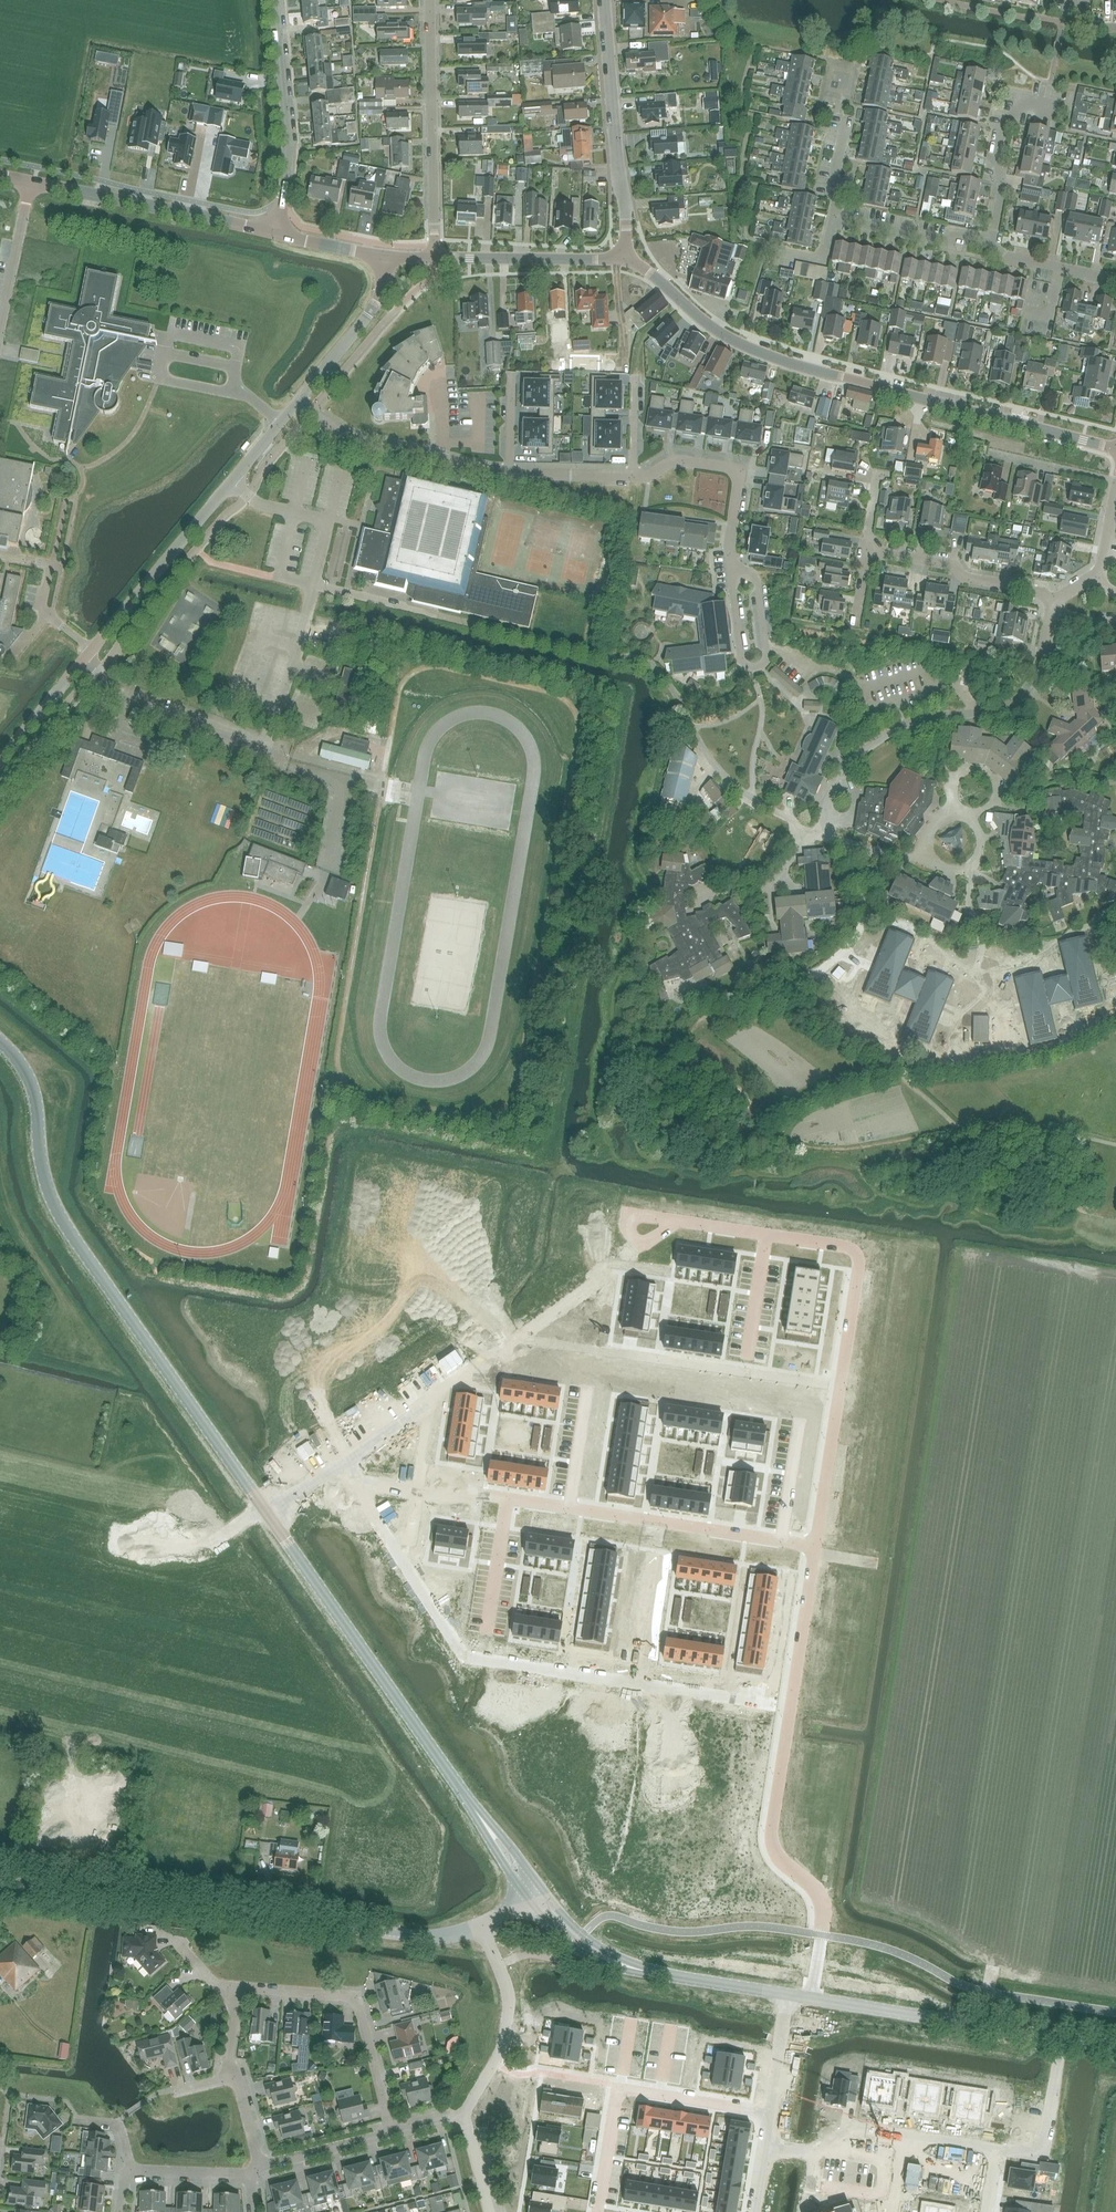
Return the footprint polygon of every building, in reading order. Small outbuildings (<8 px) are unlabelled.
[(317,0),(302,0),(303,11),(318,10),(318,9),(317,0)] [(551,14),(531,15),(532,25),(555,24),(554,16),(578,14),(577,0),(529,0),(530,2),(550,1),(551,14)] [(493,3),(490,3),(491,13),(504,13),(504,3),(493,3)] [(646,13),(646,6),(624,6),(623,28),(644,28),(644,13),(646,13)] [(650,6),(650,37),(678,36),(678,25),(685,25),(685,10),(677,10),(677,9),(675,9),(669,9),(669,6),(650,6)] [(324,8),(318,9),(318,10),(303,11),(304,25),(320,23),(319,15),(325,15),(324,8)] [(479,26),(486,26),(486,9),(457,10),(458,24),(479,24),(479,26)] [(376,16),(353,16),(354,24),(370,24),(370,27),(377,27),(378,40),(393,40),(393,38),(397,38),(397,41),(411,40),(411,29),(407,29),(407,24),(402,24),(397,25),(397,22),(381,22),(381,16),(376,16)] [(350,27),(350,20),(335,21),(335,28),(350,27)] [(556,30),(555,24),(532,25),(533,36),(555,34),(556,46),(562,46),(562,52),(581,50),(579,28),(556,30)] [(337,38),(351,36),(350,29),(336,31),(337,38)] [(486,56),(486,41),(506,40),(506,34),(484,34),(484,41),(458,41),(458,56),(486,56)] [(307,49),(307,54),(330,52),(330,45),(322,46),(321,39),(313,40),(313,37),(303,38),(304,49),(307,49)] [(648,45),(649,55),(626,57),(627,71),(629,71),(629,75),(635,74),(635,71),(644,70),(644,73),(655,72),(654,63),(669,62),(667,43),(648,45)] [(367,52),(361,47),(357,52),(362,57),(367,52)] [(381,66),(408,65),(407,51),(380,52),(381,66)] [(331,57),(330,52),(307,54),(309,67),(324,65),(323,57),(331,57)] [(96,53),(94,62),(117,66),(119,57),(96,53)] [(778,61),(777,65),(786,67),(790,68),(812,73),(815,61),(793,56),(791,64),(778,61)] [(869,68),(872,69),(872,68),(894,73),(894,74),(898,75),(908,77),(909,71),(892,67),(894,60),(872,56),(869,68)] [(572,62),(546,65),(545,60),(520,62),(521,77),(546,75),(547,87),(554,86),(554,92),(585,89),(583,67),(572,68),(572,62)] [(331,65),(324,65),(309,67),(310,80),(332,78),(331,65)] [(777,65),(776,70),(789,73),(788,81),(810,85),(812,73),(790,68),(786,67),(777,65)] [(891,85),(894,74),(894,73),(872,68),(872,69),(869,81),(891,85)] [(958,72),(956,80),(984,85),(985,79),(989,80),(990,72),(982,70),(982,72),(967,70),(966,74),(958,72)] [(488,80),(480,80),(480,72),(458,73),(459,87),(467,87),(467,95),(489,94),(488,80)] [(333,91),(332,78),(310,80),(311,94),(326,92),(327,98),(354,96),(354,89),(333,91)] [(359,100),(359,109),(383,108),(382,100),(386,100),(408,99),(408,82),(395,82),(394,78),(376,79),(376,100),(359,100)] [(981,97),(984,85),(956,80),(954,92),(981,97)] [(772,85),(771,90),(781,92),(785,93),(807,97),(810,85),(788,81),(786,88),(772,85)] [(889,97),(891,85),(869,81),(867,93),(889,97)] [(220,82),(217,98),(240,103),(244,86),(220,82)] [(771,90),(770,95),(784,98),(783,105),(786,105),(805,109),(807,97),(785,93),(781,92),(771,90)] [(87,136),(87,137),(91,138),(90,141),(91,141),(91,140),(105,142),(109,125),(118,126),(124,94),(111,91),(107,117),(95,115),(93,126),(89,126),(89,127),(91,127),(89,136),(87,136)] [(719,109),(718,98),(718,92),(704,93),(704,99),(703,99),(704,110),(719,109)] [(979,109),(981,97),(954,92),(951,103),(979,109)] [(903,100),(893,98),(889,97),(867,93),(864,105),(886,110),(888,103),(902,105),(903,100)] [(671,109),(670,95),(655,96),(655,98),(638,100),(640,115),(643,115),(643,121),(645,121),(646,125),(659,124),(659,120),(665,120),(664,110),(671,109)] [(355,103),(354,96),(327,98),(328,105),(313,107),(314,120),(329,119),(329,118),(328,106),(355,103)] [(487,103),(480,103),(459,104),(459,118),(481,117),(481,118),(488,118),(488,109),(512,108),(512,96),(487,96),(487,103)] [(930,107),(932,99),(927,98),(924,111),(932,112),(933,107),(930,107)] [(1107,107),(1115,109),(1115,100),(1109,99),(1107,107)] [(552,115),(551,102),(522,105),(522,117),(552,115)] [(977,121),(979,109),(951,103),(949,115),(977,121)] [(566,126),(566,122),(587,120),(586,105),(557,108),(557,116),(558,126),(560,126),(560,131),(567,130),(566,126)] [(770,110),(769,115),(778,116),(783,117),(805,122),(808,110),(805,109),(786,105),(784,113),(770,110)] [(1107,107),(1105,119),(1115,121),(1115,109),(1107,107)] [(193,108),(189,125),(206,128),(210,111),(193,108)] [(864,122),(867,123),(867,122),(888,127),(887,128),(892,129),(892,128),(901,130),(903,125),(886,122),(888,115),(866,110),(864,122)] [(210,111),(206,128),(220,131),(223,114),(210,111)] [(1078,113),(1073,112),(1070,130),(1086,133),(1087,126),(1076,123),(1078,113)] [(387,130),(409,129),(408,115),(386,115),(387,130)] [(135,122),(130,146),(147,149),(147,144),(156,146),(156,142),(163,143),(166,123),(160,122),(161,118),(150,116),(148,116),(146,124),(135,122)] [(330,130),(335,129),(334,117),(329,118),(329,119),(314,120),(314,125),(313,125),(311,126),(312,134),(314,133),(314,134),(315,134),(315,133),(330,132),(330,130)] [(1105,119),(1103,126),(1112,128),(1111,133),(1115,134),(1115,121),(1105,119)] [(954,121),(951,136),(978,141),(981,129),(976,128),(976,126),(954,121)] [(885,139),(887,128),(888,127),(867,122),(867,123),(864,135),(885,139)] [(777,129),(776,134),(786,136),(789,137),(811,141),(814,129),(792,125),(791,132),(777,129)] [(535,126),(527,127),(529,146),(537,145),(535,126)] [(1031,127),(1028,139),(1055,144),(1057,133),(1031,127)] [(337,129),(335,129),(330,130),(330,132),(315,133),(315,134),(316,139),(313,139),(313,147),(317,146),(317,147),(332,145),(332,146),(339,145),(337,129)] [(559,144),(559,150),(566,149),(566,150),(574,150),(574,149),(589,147),(588,134),(582,134),(582,129),(567,130),(567,136),(565,136),(566,144),(559,144)] [(683,144),(682,129),(666,131),(667,138),(651,140),(651,150),(654,149),(655,156),(677,154),(676,144),(683,144)] [(467,137),(460,137),(460,151),(460,157),(482,156),(481,150),(481,137),(476,137),(476,133),(468,134),(467,137)] [(776,134),(775,139),(788,142),(787,149),(809,153),(811,141),(789,137),(786,136),(776,134)] [(882,151),(885,139),(864,135),(862,147),(882,151)] [(976,153),(978,141),(951,136),(948,148),(957,150),(976,153)] [(172,141),(169,154),(178,156),(176,167),(192,170),(198,140),(182,137),(181,142),(172,141)] [(236,141),(221,138),(213,175),(228,178),(229,176),(231,176),(233,175),(235,168),(233,166),(231,165),(233,157),(248,160),(251,145),(236,142),(236,141)] [(370,150),(369,139),(360,139),(361,151),(370,150)] [(405,139),(391,139),(383,139),(383,147),(394,147),(394,159),(391,159),(392,168),(408,168),(408,156),(409,156),(409,146),(405,146),(405,139)] [(1053,156),(1055,144),(1028,139),(1026,151),(1045,155),(1053,156)] [(591,161),(589,147),(574,149),(574,150),(566,150),(566,149),(559,150),(560,156),(567,156),(568,163),(570,163),(571,170),(583,170),(583,162),(584,162),(584,164),(590,164),(589,161),(591,161)] [(880,164),(882,151),(862,147),(859,160),(880,164)] [(737,158),(736,148),(725,149),(725,158),(737,158)] [(772,153),(771,158),(780,160),(784,161),(806,165),(809,153),(787,149),(786,156),(772,153)] [(974,165),(976,153),(957,150),(956,155),(946,153),(945,160),(974,165)] [(1042,167),(1045,155),(1026,151),(1024,163),(1042,167)] [(541,164),(540,152),(524,153),(525,165),(541,164)] [(340,161),(340,162),(350,164),(351,163),(358,165),(360,157),(344,154),(343,161),(340,161)] [(907,164),(916,166),(917,158),(909,156),(907,164)] [(971,177),(974,165),(945,160),(944,165),(954,167),(952,174),(971,177)] [(493,161),(482,161),(482,173),(492,173),(493,161)] [(735,174),(734,161),(726,162),(727,175),(735,174)] [(784,161),(782,173),(784,174),(804,178),(804,177),(806,165),(784,161)] [(1106,164),(1091,161),(1090,167),(1105,170),(1106,164)] [(347,181),(350,164),(340,162),(336,179),(347,181)] [(660,172),(652,173),(653,183),(656,183),(657,189),(682,187),(681,177),(688,177),(687,163),(671,164),(659,165),(660,172)] [(1050,168),(1042,167),(1024,163),(1022,170),(1018,169),(1017,177),(1023,178),(1024,175),(1036,178),(1036,179),(1036,181),(1040,181),(1038,189),(1037,188),(1037,189),(1042,190),(1045,174),(1049,174),(1050,168)] [(509,166),(498,166),(497,176),(508,176),(509,166)] [(870,166),(867,178),(889,183),(891,171),(870,166)] [(517,169),(516,182),(527,183),(528,170),(517,169)] [(596,173),(584,172),(584,181),(595,182),(596,173)] [(360,182),(358,192),(352,191),(349,206),(371,211),(375,192),(376,189),(383,190),(386,175),(377,173),(374,184),(360,182)] [(784,174),(782,186),(804,191),(807,178),(804,177),(804,178),(784,174)] [(924,178),(917,177),(915,188),(922,189),(924,178)] [(494,198),(495,179),(485,178),(483,198),(494,198)] [(887,195),(889,183),(867,178),(865,191),(887,195)] [(928,178),(927,185),(932,186),(938,187),(940,180),(928,178)] [(336,204),(341,183),(325,179),(324,182),(313,180),(309,197),(329,201),(329,202),(336,204)] [(409,195),(410,190),(408,190),(410,182),(397,179),(395,187),(399,188),(398,191),(387,189),(382,213),(402,217),(407,194),(409,195)] [(951,184),(950,189),(978,195),(981,183),(961,179),(960,186),(951,184)] [(1020,202),(1038,205),(1041,190),(1023,187),(1020,202)] [(976,207),(978,195),(950,189),(948,201),(956,203),(976,207)] [(884,207),(887,195),(865,191),(862,203),(884,207)] [(1064,212),(1067,195),(1059,193),(1055,210),(1064,212)] [(794,194),(792,206),(814,210),(816,198),(795,194),(794,194)] [(1074,211),(1077,197),(1068,195),(1066,209),(1074,211)] [(545,229),(546,210),(547,203),(538,203),(538,196),(527,196),(526,218),(532,218),(531,228),(545,229)] [(684,210),(683,196),(668,197),(669,205),(653,206),(653,216),(656,216),(657,222),(659,222),(659,226),(672,225),(672,221),(679,221),(678,211),(684,210)] [(511,227),(513,207),(505,207),(506,199),(497,198),(497,206),(497,207),(496,226),(511,227)] [(712,198),(699,199),(700,207),(713,206),(712,198)] [(556,229),(571,230),(572,217),(579,217),(580,200),(572,199),(572,206),(557,205),(556,229)] [(459,202),(458,208),(457,223),(475,224),(476,218),(484,218),(484,209),(484,205),(477,205),(477,203),(459,202)] [(1108,218),(1111,203),(1103,202),(1100,216),(1108,218)] [(973,219),(976,207),(956,203),(955,210),(948,209),(946,220),(964,224),(966,217),(973,219)] [(584,204),(584,208),(583,231),(597,232),(598,213),(599,213),(599,208),(598,208),(598,205),(584,204)] [(792,206),(790,218),(811,222),(814,210),(792,206)] [(724,219),(723,208),(716,209),(716,220),(724,219)] [(917,210),(910,209),(908,216),(915,217),(917,210)] [(1032,237),(1036,215),(1021,212),(1017,234),(1032,237)] [(1051,218),(1036,215),(1032,237),(1047,239),(1051,218)] [(1081,240),(1086,218),(1069,215),(1065,236),(1081,240)] [(790,218),(787,230),(789,230),(809,234),(811,222),(790,218)] [(1102,221),(1086,218),(1081,240),(1098,243),(1102,221)] [(1114,231),(1115,225),(1107,223),(1103,244),(1110,246),(1109,253),(1115,254),(1115,231),(1114,231)] [(773,227),(772,232),(788,235),(787,244),(809,248),(812,235),(809,234),(789,230),(787,230),(782,229),(773,227)] [(692,235),(689,244),(702,248),(689,289),(725,300),(731,280),(724,278),(734,246),(721,243),(721,242),(705,237),(705,239),(692,235)] [(844,273),(849,247),(836,244),(832,262),(839,263),(838,272),(844,273)] [(743,261),(747,249),(738,246),(734,259),(743,261)] [(858,267),(862,249),(849,247),(844,273),(849,275),(851,266),(858,267)] [(869,279),(875,252),(862,249),(858,267),(865,269),(864,277),(869,279)] [(884,273),(888,255),(875,252),(869,279),(875,280),(877,271),(884,273)] [(901,257),(888,255),(884,273),(892,274),(890,283),(896,284),(901,257)] [(914,281),(918,262),(906,260),(902,278),(914,281)] [(799,276),(802,263),(796,262),(793,275),(799,276)] [(927,284),(931,265),(918,262),(914,281),(927,284)] [(806,278),(809,265),(802,263),(799,276),(806,278)] [(812,279),(815,266),(809,265),(806,278),(812,279)] [(940,286),(944,268),(931,265),(927,284),(940,286)] [(819,280),(822,267),(815,266),(812,279),(819,280)] [(828,269),(822,267),(819,280),(826,281),(828,269)] [(957,270),(944,268),(940,286),(953,289),(957,270)] [(970,300),(976,272),(962,270),(958,288),(966,290),(965,298),(970,300)] [(985,293),(988,275),(976,272),(970,300),(975,301),(977,292),(985,293)] [(45,338),(62,341),(68,342),(60,383),(37,378),(31,408),(60,414),(54,443),(66,446),(67,443),(70,443),(72,432),(78,433),(84,428),(89,422),(98,410),(99,412),(100,413),(102,413),(104,414),(106,414),(108,414),(110,414),(112,413),(113,413),(115,411),(117,409),(118,408),(119,405),(119,404),(119,401),(119,399),(118,398),(118,396),(117,395),(116,394),(117,392),(118,391),(119,389),(119,388),(120,386),(121,384),(122,382),(119,380),(126,369),(128,367),(137,369),(138,362),(132,360),(134,355),(136,352),(138,348),(139,341),(145,343),(146,340),(149,340),(151,328),(111,320),(119,279),(89,273),(80,314),(51,308),(45,338)] [(996,305),(1001,278),(988,275),(985,293),(992,295),(990,304),(996,305)] [(1011,299),(1014,280),(1001,278),(996,305),(1001,306),(1003,297),(1011,299)] [(1028,283),(1014,280),(1011,299),(1018,300),(1016,309),(1022,311),(1028,283)] [(778,320),(783,295),(772,293),(773,283),(763,281),(760,295),(765,296),(761,317),(778,320)] [(829,284),(817,282),(813,300),(825,303),(829,284)] [(848,291),(840,289),(839,298),(846,299),(848,291)] [(745,302),(747,293),(740,291),(737,300),(745,302)] [(1067,291),(1062,312),(1067,313),(1065,321),(1076,325),(1076,323),(1084,324),(1088,306),(1080,304),(1082,294),(1067,291)] [(607,297),(597,297),(597,292),(576,294),(577,311),(592,310),(593,329),(609,329),(607,297)] [(557,320),(566,319),(564,293),(550,294),(551,313),(556,312),(557,320)] [(638,331),(666,307),(655,294),(634,312),(631,309),(624,315),(638,331)] [(526,320),(533,320),(532,295),(518,296),(519,315),(517,315),(517,325),(526,324),(526,320)] [(470,305),(462,306),(462,322),(478,321),(478,328),(487,328),(486,297),(478,298),(478,296),(471,296),(471,298),(470,298),(470,305)] [(824,303),(824,304),(821,318),(827,319),(824,337),(825,337),(825,339),(826,340),(831,341),(833,340),(833,339),(841,341),(843,333),(849,334),(852,323),(845,321),(838,319),(842,300),(826,297),(825,303),(824,303)] [(1084,324),(1082,336),(1091,337),(1093,337),(1094,335),(1094,333),(1094,331),(1092,329),(1090,329),(1091,326),(1092,327),(1092,326),(1093,319),(1107,322),(1112,300),(1098,298),(1095,308),(1088,306),(1084,324)] [(936,305),(934,314),(947,317),(949,308),(951,301),(938,299),(936,305)] [(811,331),(814,315),(794,311),(790,327),(811,331)] [(892,312),(889,325),(896,326),(902,327),(903,328),(906,314),(900,313),(892,312)] [(983,312),(982,318),(991,321),(993,314),(983,312)] [(876,349),(881,326),(864,323),(866,315),(856,313),(853,327),(862,329),(858,346),(876,349)] [(498,330),(509,329),(508,315),(498,315),(498,330)] [(672,322),(669,322),(668,320),(651,338),(665,352),(660,359),(666,362),(673,350),(667,347),(665,345),(678,331),(675,328),(675,326),(672,322)] [(893,336),(889,353),(913,358),(916,341),(900,337),(902,327),(896,326),(894,336),(893,336)] [(523,336),(539,337),(539,329),(523,328),(523,336)] [(978,376),(984,350),(971,347),(974,331),(959,328),(957,341),(956,346),(964,347),(959,372),(978,376)] [(425,368),(428,365),(431,367),(443,359),(435,333),(434,329),(419,333),(420,336),(414,340),(402,348),(401,348),(402,349),(403,351),(388,367),(389,368),(391,369),(387,376),(376,396),(381,397),(378,412),(381,412),(381,420),(400,419),(412,419),(413,420),(413,426),(424,426),(426,425),(428,423),(428,421),(428,419),(428,413),(427,397),(414,398),(410,398),(410,395),(412,389),(419,375),(425,368)] [(690,334),(686,332),(681,342),(685,344),(679,355),(692,362),(703,340),(690,333),(690,334)] [(952,352),(955,338),(947,337),(946,341),(929,337),(924,361),(942,365),(945,351),(952,352)] [(501,366),(500,342),(485,343),(487,366),(501,366)] [(1021,362),(1024,346),(1015,344),(1012,356),(996,353),(990,381),(1009,385),(1014,361),(1021,362)] [(719,378),(731,356),(716,348),(702,375),(712,380),(714,375),(719,378)] [(1081,358),(1080,360),(1084,360),(1083,366),(1088,367),(1087,374),(1109,379),(1112,364),(1102,362),(1104,354),(1082,349),(1081,358)] [(569,351),(569,364),(579,364),(580,352),(569,351)] [(944,358),(941,380),(948,381),(951,359),(944,358)] [(1053,378),(1056,362),(1046,360),(1045,367),(1028,363),(1023,388),(1037,391),(1038,389),(1043,390),(1046,377),(1053,378)] [(762,386),(766,367),(743,362),(741,376),(754,378),(752,384),(762,386)] [(569,364),(569,376),(578,376),(578,365),(569,364)] [(1075,387),(1073,397),(1074,397),(1090,400),(1095,401),(1096,396),(1107,398),(1108,388),(1107,388),(1109,379),(1087,374),(1085,384),(1079,382),(1078,388),(1075,387)] [(555,384),(560,384),(560,376),(540,376),(540,383),(525,382),(525,384),(522,384),(522,395),(555,396),(555,384)] [(591,377),(591,397),(624,398),(624,387),(621,387),(621,385),(606,384),(606,377),(591,377)] [(762,400),(763,400),(763,405),(769,407),(770,402),(771,402),(775,385),(765,383),(762,400)] [(811,408),(815,393),(792,387),(788,402),(811,408)] [(871,393),(860,391),(848,388),(846,398),(854,400),(852,408),(867,411),(871,393)] [(555,396),(522,395),(522,407),(524,407),(524,409),(539,409),(539,416),(554,416),(555,396)] [(621,409),(623,409),(624,398),(591,397),(591,417),(606,417),(606,411),(621,411),(621,409)] [(654,430),(665,432),(665,429),(671,430),(677,430),(679,415),(663,413),(665,399),(652,397),(647,427),(654,428),(654,430)] [(821,398),(817,415),(828,418),(833,401),(821,398)] [(681,401),(679,415),(677,430),(677,431),(682,432),(681,435),(693,436),(693,434),(698,434),(704,435),(706,436),(708,419),(693,417),(695,403),(681,401)] [(841,403),(836,402),(833,401),(830,417),(838,418),(841,403)] [(734,439),(734,440),(735,440),(738,424),(722,421),(724,407),(711,405),(708,419),(706,436),(711,436),(711,439),(722,441),(723,438),(728,439),(728,438),(734,439)] [(740,410),(738,424),(735,440),(741,441),(740,443),(752,445),(752,443),(759,444),(762,427),(752,426),(754,412),(740,410)] [(765,428),(772,429),(775,413),(767,412),(765,428)] [(554,416),(539,416),(539,422),(524,422),(524,424),(521,424),(521,435),(554,436),(554,416)] [(620,426),(620,424),(606,424),(606,417),(591,417),(590,437),(623,438),(623,426),(620,426)] [(820,417),(817,424),(827,428),(829,421),(820,417)] [(808,445),(811,431),(797,428),(794,442),(808,445)] [(904,432),(883,428),(882,439),(883,439),(881,451),(901,454),(906,428),(905,428),(904,432)] [(779,444),(781,431),(774,429),(772,442),(779,444)] [(852,431),(850,439),(869,444),(871,435),(852,431)] [(524,449),(538,449),(538,456),(553,456),(554,436),(521,435),(521,447),(524,447),(524,449)] [(622,449),(623,438),(590,437),(590,457),(605,457),(605,451),(620,451),(620,449),(622,449)] [(917,445),(916,452),(915,461),(928,463),(928,461),(938,462),(941,443),(931,442),(930,447),(917,445)] [(846,451),(835,449),(831,470),(854,474),(858,451),(847,450),(846,451)] [(770,474),(769,480),(785,483),(787,467),(802,469),(804,456),(800,456),(773,452),(772,459),(769,458),(767,468),(770,468),(769,474),(770,474)] [(18,547),(25,513),(26,511),(28,510),(30,506),(32,502),(32,503),(33,496),(33,492),(32,488),(31,484),(35,464),(34,464),(34,466),(0,459),(0,543),(18,547)] [(904,477),(906,477),(921,480),(923,469),(913,467),(913,465),(906,464),(904,477)] [(1005,503),(1008,486),(999,485),(1002,470),(985,466),(980,490),(995,493),(994,500),(1005,503)] [(1039,507),(1042,493),(1034,491),(1037,476),(1018,473),(1014,497),(1032,500),(1031,506),(1039,507)] [(407,481),(395,478),(386,476),(380,504),(376,506),(378,511),(374,531),(365,529),(357,562),(365,564),(363,576),(364,580),(376,582),(376,585),(405,592),(413,599),(412,601),(460,612),(529,628),(539,588),(476,573),(489,519),(479,516),(484,494),(408,476),(407,481)] [(920,487),(921,480),(906,477),(905,484),(920,487)] [(785,483),(769,480),(768,487),(767,487),(766,492),(764,491),(762,501),(765,501),(764,509),(795,513),(797,500),(782,498),(785,483)] [(933,483),(922,481),(921,491),(929,492),(929,488),(932,489),(933,483)] [(852,486),(829,482),(825,503),(837,505),(837,507),(848,509),(852,486)] [(1094,498),(1095,495),(1093,493),(1093,491),(1080,488),(1081,484),(1073,483),(1069,502),(1091,507),(1092,500),(1094,498)] [(1049,502),(1052,487),(1044,486),(1041,500),(1049,502)] [(888,510),(886,520),(906,524),(906,527),(907,528),(911,502),(891,498),(889,510),(888,510)] [(1061,516),(1063,507),(1045,503),(1043,512),(1061,516)] [(922,527),(942,530),(944,519),(942,519),(944,507),(924,504),(920,530),(921,530),(922,527)] [(811,506),(802,505),(800,518),(809,519),(811,506)] [(1085,537),(1089,519),(1064,514),(1060,532),(1085,537)] [(968,517),(956,515),(953,532),(965,534),(968,517)] [(641,520),(639,538),(653,540),(656,518),(648,517),(642,516),(641,520)] [(666,546),(680,548),(684,521),(670,520),(656,518),(653,540),(666,542),(666,546)] [(696,528),(691,527),(692,523),(691,523),(684,521),(680,548),(680,549),(692,550),(693,550),(706,552),(707,543),(708,532),(709,525),(702,524),(701,528),(696,528)] [(765,558),(769,532),(766,531),(766,529),(756,528),(756,530),(753,529),(752,538),(750,538),(749,546),(750,547),(749,555),(751,556),(750,563),(764,565),(765,558)] [(1031,529),(1024,528),(1022,535),(1030,536),(1031,529)] [(852,543),(836,540),(829,539),(830,533),(815,530),(814,538),(824,540),(821,554),(849,559),(852,543)] [(707,543),(714,544),(714,540),(715,537),(715,533),(708,532),(707,543)] [(996,564),(1000,540),(1000,537),(988,535),(986,544),(987,545),(984,562),(996,564)] [(987,545),(986,544),(980,544),(981,539),(968,537),(966,552),(973,553),(972,560),(984,562),(987,545)] [(1050,549),(1048,556),(1069,561),(1072,549),(1059,547),(1060,540),(1046,537),(1044,548),(1050,549)] [(1019,543),(1000,540),(996,564),(1008,566),(1009,559),(1016,560),(1019,545),(1019,543)] [(1067,573),(1069,561),(1048,556),(1043,555),(1041,562),(1036,565),(1034,573),(1053,577),(1054,570),(1067,573)] [(611,558),(603,556),(600,568),(608,569),(611,558)] [(843,564),(820,561),(818,570),(825,571),(823,585),(847,589),(850,573),(842,572),(843,564)] [(4,635),(6,635),(7,635),(9,634),(11,632),(11,631),(22,578),(8,575),(2,603),(0,603),(0,634),(4,635)] [(893,603),(896,579),(884,577),(882,591),(875,590),(873,604),(885,606),(886,602),(893,603)] [(907,581),(896,579),(893,603),(899,604),(899,609),(910,611),(912,597),(905,595),(907,581)] [(613,584),(602,582),(600,591),(610,593),(613,584)] [(935,610),(939,586),(926,584),(924,599),(917,598),(915,611),(927,613),(928,609),(935,610)] [(729,618),(728,612),(725,612),(724,604),(714,605),(713,596),(687,591),(687,590),(673,588),(673,589),(657,585),(651,596),(655,598),(653,610),(668,613),(668,615),(682,618),(682,616),(698,619),(701,646),(667,651),(665,661),(671,663),(673,675),(704,671),(705,675),(727,672),(725,656),(731,655),(731,654),(730,649),(728,636),(731,636),(731,630),(731,624),(729,618)] [(195,597),(199,590),(193,586),(188,593),(195,597)] [(949,588),(939,586),(935,610),(941,611),(940,616),(953,618),(955,604),(947,602),(949,588)] [(804,588),(797,587),(795,600),(802,601),(804,588)] [(839,594),(826,592),(820,591),(818,605),(824,605),(823,613),(842,616),(844,602),(838,601),(839,594)] [(1005,620),(1004,627),(1026,631),(1028,619),(1015,616),(1017,608),(1003,605),(1000,619),(1005,620)] [(983,614),(974,612),(972,620),(982,622),(983,614)] [(913,620),(903,620),(903,628),(912,629),(913,620)] [(1023,642),(1026,631),(1004,627),(998,625),(997,632),(994,646),(1009,649),(1011,640),(1023,642)] [(954,637),(954,630),(937,629),(936,636),(954,637)] [(175,648),(179,641),(168,633),(163,639),(175,648)] [(1088,639),(1080,644),(1086,653),(1093,649),(1088,639)] [(988,643),(978,641),(977,648),(987,650),(988,643)] [(1112,647),(1112,648),(1099,650),(1102,672),(1115,671),(1115,646),(1112,647)] [(349,718),(351,714),(361,674),(345,669),(333,713),(349,718)] [(1094,709),(1092,689),(1072,691),(1075,713),(1077,714),(1078,719),(1069,726),(1053,720),(1048,733),(1058,736),(1057,740),(1049,747),(1061,760),(1070,752),(1073,753),(1096,732),(1095,729),(1104,720),(1094,709)] [(819,710),(820,701),(805,700),(804,710),(819,710)] [(371,730),(375,717),(368,716),(365,729),(371,730)] [(790,783),(786,792),(804,801),(808,793),(812,795),(814,796),(818,785),(812,783),(815,776),(834,735),(830,734),(834,726),(820,720),(812,736),(810,738),(809,739),(808,741),(806,745),(805,747),(805,749),(805,751),(798,768),(792,765),(787,776),(787,778),(788,782),(790,783)] [(367,756),(370,743),(371,744),(374,733),(336,723),(333,734),(344,737),(340,749),(324,745),(320,758),(367,770),(371,757),(367,756)] [(970,759),(969,763),(986,765),(1012,785),(1016,782),(1026,769),(1026,764),(1023,762),(1026,758),(1027,756),(1010,743),(1008,745),(1005,749),(993,740),(981,738),(982,733),(981,731),(961,728),(960,731),(959,735),(956,735),(953,737),(951,752),(953,757),(970,759)] [(900,750),(910,744),(903,733),(893,739),(900,750)] [(116,744),(94,736),(91,744),(76,739),(62,776),(69,779),(80,748),(103,757),(134,768),(126,791),(133,793),(144,763),(113,752),(116,744)] [(686,805),(698,757),(673,751),(661,799),(686,805)] [(893,779),(894,771),(873,767),(872,776),(893,779)] [(929,805),(929,799),(931,788),(935,789),(937,788),(937,784),(935,783),(922,781),(921,778),(903,771),(889,786),(889,790),(876,788),(874,790),(867,789),(865,790),(864,799),(861,799),(860,803),(858,805),(857,814),(860,814),(859,823),(867,824),(866,832),(880,838),(881,841),(892,847),(899,838),(905,842),(910,842),(920,827),(918,817),(929,805)] [(705,799),(709,798),(717,807),(728,798),(713,780),(702,789),(700,793),(705,799)] [(976,899),(979,909),(985,910),(990,910),(998,911),(1002,914),(998,925),(1001,928),(1016,931),(1019,921),(1029,921),(1032,910),(1024,904),(1027,897),(1029,897),(1029,896),(1038,883),(1044,883),(1044,885),(1049,889),(1053,888),(1055,900),(1059,909),(1072,903),(1072,895),(1095,892),(1103,903),(1115,901),(1115,881),(1106,878),(1106,876),(1101,875),(1101,871),(1104,871),(1105,863),(1104,842),(1109,842),(1111,831),(1115,830),(1115,820),(1113,818),(1112,812),(1108,812),(1109,809),(1115,812),(1115,799),(1115,801),(1112,807),(1110,806),(1112,803),(1105,800),(1106,799),(1092,792),(1090,797),(1076,791),(1063,793),(1063,790),(1045,792),(1047,815),(1071,812),(1070,807),(1074,807),(1074,811),(1085,816),(1083,830),(1083,832),(1081,831),(1076,840),(1078,845),(1080,846),(1080,847),(1080,854),(1082,855),(1081,859),(1076,859),(1076,860),(1076,863),(1075,868),(1063,867),(1064,862),(1053,861),(1053,864),(1033,861),(1035,847),(1032,826),(1028,826),(1028,819),(1027,819),(1018,820),(1018,816),(1000,814),(994,814),(994,815),(993,822),(998,830),(997,830),(1000,834),(1002,842),(1003,842),(1005,851),(1002,851),(1003,858),(1004,865),(1005,868),(1007,869),(1002,881),(1006,884),(1002,894),(996,895),(995,891),(990,892),(989,886),(981,888),(978,889),(979,897),(976,899)] [(728,819),(738,811),(728,798),(717,807),(710,813),(716,821),(724,815),(728,819)] [(215,818),(223,820),(228,801),(219,799),(215,818)] [(947,845),(964,845),(963,830),(946,831),(947,845)] [(111,831),(109,838),(108,840),(100,837),(96,847),(118,855),(121,846),(123,846),(127,837),(111,831)] [(307,865),(253,845),(248,859),(246,858),(243,877),(258,880),(259,874),(264,876),(264,877),(293,888),(298,874),(302,875),(302,876),(302,877),(307,865)] [(781,934),(766,936),(768,954),(783,952),(784,955),(808,953),(806,928),(804,928),(803,918),(807,918),(809,920),(832,917),(834,915),(833,898),(830,892),(829,873),(825,874),(824,864),(831,864),(831,857),(824,858),(824,851),(804,852),(804,859),(798,859),(798,866),(805,865),(808,893),(806,893),(805,898),(777,900),(776,905),(776,913),(779,919),(781,934)] [(655,905),(650,920),(662,930),(666,928),(669,934),(672,938),(673,939),(672,940),(678,951),(678,952),(669,959),(667,957),(649,967),(652,976),(662,976),(664,982),(680,978),(680,980),(681,980),(682,980),(684,982),(691,979),(691,978),(692,978),(696,983),(713,973),(716,978),(733,969),(727,957),(723,958),(721,954),(720,955),(717,951),(721,949),(709,928),(716,921),(726,918),(736,929),(733,932),(738,940),(752,935),(749,926),(747,926),(741,910),(731,900),(723,906),(720,904),(715,909),(711,905),(704,911),(695,913),(695,916),(684,918),(683,917),(682,910),(688,908),(687,903),(686,903),(687,895),(688,886),(690,886),(690,884),(696,881),(702,884),(723,872),(722,868),(710,870),(704,864),(691,872),(687,865),(685,865),(683,855),(672,853),(672,857),(663,856),(661,871),(667,871),(666,876),(665,876),(662,900),(660,899),(659,906),(655,905)] [(351,884),(332,877),(326,893),(327,894),(327,893),(345,900),(351,884)] [(891,890),(891,898),(932,916),(932,919),(946,926),(950,923),(955,910),(955,904),(943,899),(944,896),(951,899),(953,887),(936,879),(935,881),(928,889),(939,894),(937,897),(912,885),(913,883),(899,877),(895,881),(891,890)] [(889,930),(864,994),(890,1004),(893,996),(915,1005),(903,1036),(929,1046),(954,982),(928,972),(925,980),(903,971),(915,940),(889,930)] [(168,936),(168,950),(187,951),(188,937),(168,936)] [(1041,972),(1014,979),(1030,1046),(1057,1039),(1049,1007),(1073,1001),(1075,1010),(1102,1004),(1086,937),(1059,943),(1067,976),(1043,981),(1041,972)] [(755,967),(759,973),(770,967),(767,960),(755,967)] [(194,961),(194,962),(192,971),(207,973),(209,963),(194,961)] [(262,972),(262,973),(261,982),(275,985),(277,975),(262,972)] [(171,1000),(172,979),(160,978),(159,999),(171,1000)] [(662,1001),(668,999),(665,986),(658,988),(662,1001)] [(419,1024),(430,1025),(431,1015),(420,1014),(419,1024)] [(973,1017),(973,1042),(988,1043),(989,1017),(973,1017)] [(275,1240),(272,1251),(282,1252),(284,1242),(275,1240)] [(680,1248),(677,1267),(688,1269),(691,1250),(680,1248)] [(691,1250),(688,1269),(699,1271),(702,1251),(691,1250)] [(702,1251),(699,1271),(711,1272),(714,1253),(702,1251)] [(714,1253),(711,1272),(722,1274),(725,1255),(714,1253)] [(725,1255),(722,1274),(733,1276),(736,1257),(725,1255)] [(795,1270),(793,1283),(806,1285),(808,1272),(806,1272),(802,1271),(797,1271),(795,1270)] [(808,1272),(806,1285),(819,1287),(821,1274),(819,1274),(815,1273),(810,1273),(808,1272)] [(630,1282),(627,1298),(654,1302),(656,1286),(646,1285),(641,1284),(637,1283),(632,1283),(630,1282)] [(793,1283),(791,1295),(804,1297),(806,1285),(793,1283)] [(806,1285),(804,1297),(817,1299),(819,1287),(806,1285)] [(791,1295),(789,1308),(802,1310),(804,1297),(791,1295)] [(804,1297),(802,1310),(815,1312),(817,1299),(804,1297)] [(627,1298),(625,1314),(652,1318),(654,1302),(627,1298)] [(789,1308),(788,1321),(800,1323),(802,1310),(789,1308)] [(802,1310),(800,1323),(813,1325),(815,1312),(802,1310)] [(625,1314),(622,1330),(625,1330),(630,1331),(634,1332),(638,1332),(649,1334),(652,1318),(625,1314)] [(788,1321),(786,1334),(788,1334),(792,1335),(796,1335),(798,1336),(800,1323),(788,1321)] [(800,1323),(798,1336),(801,1336),(805,1337),(809,1337),(811,1338),(813,1325),(800,1323)] [(667,1329),(664,1348),(676,1350),(679,1331),(667,1329)] [(679,1331),(676,1350),(687,1352),(690,1333),(679,1331)] [(690,1333),(687,1352),(698,1354),(701,1334),(690,1333)] [(701,1334),(698,1354),(709,1355),(712,1336),(701,1334)] [(712,1336),(709,1355),(721,1357),(724,1338),(712,1336)] [(504,1382),(501,1401),(512,1403),(515,1384),(504,1382)] [(515,1384),(512,1403),(523,1405),(526,1385),(515,1384)] [(526,1385),(523,1405),(535,1406),(538,1387),(526,1385)] [(538,1387),(535,1406),(546,1408),(549,1389),(538,1387)] [(549,1389),(546,1408),(557,1410),(560,1391),(549,1389)] [(457,1395),(455,1411),(482,1416),(484,1399),(476,1398),(472,1397),(467,1397),(463,1396),(458,1395),(457,1395)] [(622,1405),(619,1420),(646,1425),(649,1409),(644,1409),(640,1408),(635,1407),(631,1407),(626,1406),(622,1405)] [(667,1407),(663,1426),(675,1428),(678,1409),(667,1407)] [(678,1409),(675,1428),(686,1430),(689,1411),(678,1409)] [(455,1411),(453,1426),(480,1431),(482,1416),(455,1411)] [(689,1411),(686,1430),(697,1432),(700,1412),(689,1411)] [(700,1412),(697,1432),(708,1433),(711,1414),(700,1412)] [(711,1414),(708,1433),(720,1435),(723,1416),(711,1414)] [(619,1420),(617,1436),(644,1440),(646,1425),(619,1420)] [(735,1424),(731,1451),(747,1453),(751,1426),(735,1424)] [(453,1426),(450,1441),(477,1445),(480,1431),(453,1426)] [(751,1426),(747,1453),(762,1455),(766,1428),(751,1426)] [(617,1436),(615,1451),(642,1455),(644,1440),(617,1436)] [(450,1441),(448,1456),(449,1456),(453,1457),(458,1458),(462,1458),(467,1459),(475,1460),(477,1445),(450,1441)] [(615,1451),(612,1466),(639,1470),(642,1455),(615,1451)] [(491,1463),(488,1483),(500,1484),(503,1465),(491,1463)] [(503,1465),(500,1484),(511,1486),(514,1467),(503,1465)] [(612,1466),(610,1481),(637,1485),(639,1470),(612,1466)] [(514,1467),(511,1486),(522,1488),(525,1468),(514,1467)] [(525,1468),(522,1488),(533,1489),(536,1470),(525,1468)] [(536,1470),(533,1489),(545,1491),(548,1472),(536,1470)] [(729,1472),(727,1488),(754,1492),(756,1476),(752,1476),(741,1474),(729,1472)] [(610,1481),(608,1496),(612,1497),(617,1497),(621,1498),(626,1499),(630,1499),(635,1500),(637,1485),(610,1481)] [(654,1488),(651,1508),(662,1509),(665,1490),(654,1488)] [(727,1488),(724,1503),(751,1508),(754,1492),(727,1488)] [(665,1490),(662,1509),(673,1511),(677,1492),(665,1490)] [(677,1492),(673,1511),(685,1513),(688,1494),(677,1492)] [(688,1494),(685,1513),(696,1515),(699,1495),(688,1494)] [(699,1495),(696,1515),(707,1516),(710,1497),(699,1495)] [(435,1543),(434,1555),(449,1557),(453,1530),(438,1528),(437,1532),(436,1537),(435,1543)] [(453,1530),(449,1557),(465,1560),(467,1548),(468,1542),(469,1536),(469,1533),(453,1530)] [(529,1536),(526,1555),(537,1557),(540,1538),(529,1536)] [(540,1538),(537,1557),(548,1559),(551,1539),(540,1538)] [(551,1539),(548,1559),(559,1560),(562,1541),(551,1539)] [(562,1541),(559,1560),(571,1562),(574,1543),(562,1541)] [(590,1550),(587,1566),(614,1570),(617,1555),(612,1554),(608,1553),(603,1552),(599,1552),(594,1551),(590,1550)] [(680,1559),(677,1578),(688,1580),(691,1561),(680,1559)] [(691,1561),(688,1580),(699,1582),(702,1563),(691,1561)] [(702,1563),(699,1582),(710,1584),(713,1564),(702,1563)] [(713,1564),(710,1584),(722,1585),(725,1566),(713,1564)] [(587,1566),(585,1581),(612,1585),(614,1570),(587,1566)] [(725,1566),(722,1585),(733,1587),(736,1568),(725,1566)] [(750,1575),(748,1590),(775,1595),(777,1579),(772,1579),(768,1578),(763,1577),(759,1576),(754,1576),(750,1575)] [(585,1581),(583,1595),(610,1600),(612,1585),(585,1581)] [(748,1590),(745,1605),(772,1609),(775,1595),(748,1590)] [(583,1595),(580,1610),(607,1614),(610,1600),(583,1595)] [(745,1605),(743,1620),(770,1624),(772,1609),(745,1605)] [(580,1610),(578,1625),(605,1629),(607,1614),(580,1610)] [(516,1617),(513,1636),(525,1638),(528,1619),(516,1617)] [(528,1619),(525,1638),(536,1640),(539,1621),(528,1619)] [(743,1620),(741,1635),(768,1639),(770,1624),(743,1620)] [(539,1621),(536,1640),(547,1642),(550,1622),(539,1621)] [(550,1622),(547,1642),(558,1643),(561,1624),(550,1622)] [(578,1625),(576,1641),(580,1642),(585,1642),(589,1643),(594,1644),(598,1644),(603,1645),(605,1629),(578,1625)] [(741,1635),(738,1650),(765,1654),(768,1639),(741,1635)] [(667,1640),(664,1660),(676,1661),(679,1642),(667,1640)] [(679,1642),(676,1661),(687,1663),(690,1644),(679,1642)] [(690,1644),(687,1663),(698,1665),(701,1646),(690,1644)] [(701,1646),(698,1665),(709,1667),(712,1647),(701,1646)] [(712,1647),(709,1667),(721,1668),(724,1649),(712,1647)] [(738,1650),(736,1666),(740,1667),(745,1667),(749,1668),(754,1669),(758,1669),(763,1670),(765,1654),(738,1650)] [(273,1805),(262,1803),(260,1817),(272,1818),(273,1805)] [(248,1840),(245,1858),(257,1860),(257,1859),(264,1860),(265,1855),(268,1856),(270,1845),(259,1844),(259,1841),(248,1840)] [(270,1845),(268,1857),(276,1858),(274,1868),(296,1871),(299,1855),(297,1855),(299,1843),(288,1842),(288,1843),(281,1842),(281,1845),(270,1843),(270,1845)] [(156,1952),(157,1952),(156,1950),(155,1950),(155,1937),(137,1936),(137,1940),(124,1939),(124,1956),(135,1957),(150,1974),(164,1962),(156,1952)] [(39,1951),(43,1948),(35,1937),(22,1947),(32,1959),(40,1952),(39,1951)] [(5,1979),(1,1983),(5,1987),(9,1983),(9,1984),(9,1983),(16,1991),(40,1970),(16,1943),(0,1957),(0,1973),(5,1979)] [(395,1981),(394,1978),(374,1973),(377,1985),(376,1986),(383,2013),(391,2011),(392,2018),(407,2014),(405,2007),(402,2008),(395,1981)] [(187,1996),(186,1998),(178,1990),(174,1994),(167,1987),(154,1999),(165,2011),(168,2011),(175,2019),(181,2014),(181,2011),(192,2001),(187,1996)] [(139,2002),(127,2001),(127,2009),(138,2011),(139,2002)] [(275,2043),(276,2028),(269,2027),(270,2011),(253,2010),(251,2035),(261,2036),(261,2042),(275,2043)] [(452,2019),(450,2012),(439,2015),(441,2022),(452,2019)] [(309,2047),(311,2021),(303,2020),(304,2014),(287,2013),(285,2034),(292,2035),(292,2046),(309,2047)] [(335,2017),(325,2016),(323,2040),(342,2042),(353,2043),(354,2028),(343,2027),(343,2018),(342,2018),(342,2016),(335,2015),(335,2017)] [(196,2023),(189,2016),(179,2026),(186,2033),(196,2023)] [(395,2061),(421,2054),(417,2037),(415,2037),(411,2023),(395,2027),(399,2041),(390,2044),(395,2061)] [(556,2027),(553,2043),(567,2045),(570,2029),(556,2027)] [(449,2036),(456,2046),(468,2039),(462,2029),(449,2036)] [(570,2029),(567,2045),(581,2048),(584,2031),(570,2029)] [(62,2054),(72,2055),(73,2037),(64,2036),(62,2054)] [(167,2068),(177,2065),(169,2036),(137,2044),(142,2061),(163,2056),(167,2068)] [(192,2073),(209,2069),(203,2046),(189,2050),(186,2040),(178,2042),(182,2059),(188,2058),(192,2073)] [(553,2043),(550,2059),(564,2062),(567,2045),(553,2043)] [(567,2045),(564,2062),(578,2064),(581,2048),(567,2045)] [(717,2053),(715,2069),(729,2072),(731,2055),(717,2053)] [(731,2055),(729,2072),(743,2074),(745,2058),(731,2055)] [(307,2060),(293,2060),(293,2070),(307,2071),(307,2060)] [(423,2068),(422,2061),(408,2064),(410,2071),(423,2068)] [(317,2068),(310,2062),(308,2065),(307,2071),(314,2071),(317,2068)] [(715,2069),(712,2085),(726,2088),(729,2072),(715,2069)] [(729,2072),(726,2088),(740,2090),(743,2074),(729,2072)] [(827,2090),(825,2103),(831,2104),(846,2107),(847,2101),(855,2102),(859,2078),(850,2076),(849,2083),(835,2080),(833,2090),(827,2090)] [(864,2077),(862,2091),(869,2092),(867,2104),(880,2106),(884,2083),(871,2081),(872,2078),(864,2077)] [(296,2092),(297,2090),(297,2089),(296,2087),(294,2087),(292,2087),(290,2079),(265,2086),(268,2097),(272,2096),(274,2106),(296,2100),(294,2094),(295,2093),(296,2092)] [(432,2092),(433,2090),(432,2088),(431,2087),(430,2086),(429,2086),(428,2086),(426,2079),(401,2086),(404,2097),(408,2096),(410,2106),(431,2100),(430,2094),(431,2093),(432,2092)] [(884,2083),(880,2106),(893,2108),(895,2096),(902,2097),(904,2083),(897,2082),(896,2085),(884,2083)] [(908,2084),(906,2098),(913,2099),(911,2111),(924,2113),(928,2090),(915,2088),(916,2085),(908,2084)] [(995,2088),(990,2121),(1003,2123),(1002,2128),(1016,2130),(1018,2119),(1015,2118),(1016,2110),(1019,2111),(1021,2099),(1003,2097),(1004,2089),(995,2088)] [(542,2099),(540,2112),(542,2112),(542,2111),(576,2116),(575,2117),(578,2118),(579,2115),(577,2114),(578,2103),(581,2102),(581,2099),(551,2094),(552,2090),(544,2089),(543,2089),(546,2090),(546,2094),(546,2099),(542,2098),(542,2099)] [(928,2090),(924,2113),(937,2115),(939,2103),(945,2104),(948,2090),(940,2089),(940,2092),(928,2090)] [(952,2091),(950,2105),(957,2106),(955,2118),(968,2120),(971,2097),(959,2095),(960,2092),(952,2091)] [(344,2123),(369,2116),(366,2106),(362,2107),(359,2096),(338,2102),(340,2109),(338,2109),(337,2111),(337,2112),(337,2114),(338,2115),(339,2116),(341,2116),(342,2116),(344,2123)] [(971,2097),(968,2120),(981,2122),(982,2110),(989,2111),(992,2097),(984,2096),(984,2099),(971,2097)] [(323,2109),(322,2102),(314,2103),(316,2110),(323,2109)] [(48,2108),(29,2106),(26,2128),(36,2130),(43,2139),(61,2125),(48,2108)] [(640,2107),(636,2127),(649,2129),(652,2109),(640,2107)] [(652,2109),(649,2129),(660,2131),(664,2111),(652,2109)] [(664,2111),(660,2131),(672,2133),(675,2113),(664,2111)] [(305,2124),(305,2123),(305,2121),(304,2120),(302,2119),(301,2119),(300,2119),(298,2112),(273,2118),(276,2129),(280,2128),(283,2138),(304,2133),(302,2126),(304,2125),(305,2124)] [(675,2113),(672,2133),(684,2135),(687,2115),(675,2113)] [(687,2115),(684,2135),(696,2136),(699,2117),(687,2115)] [(699,2117),(696,2136),(708,2138),(711,2119),(699,2117)] [(731,2121),(729,2133),(749,2136),(751,2124),(731,2121)] [(537,2128),(535,2141),(542,2142),(541,2145),(540,2145),(539,2154),(558,2157),(559,2148),(558,2148),(558,2145),(559,2145),(562,2128),(548,2126),(547,2129),(537,2128)] [(585,2129),(583,2142),(591,2143),(593,2130),(585,2129)] [(88,2140),(87,2155),(109,2157),(110,2146),(109,2145),(109,2141),(104,2141),(105,2134),(83,2132),(83,2139),(88,2140)] [(729,2133),(727,2145),(747,2148),(749,2136),(729,2133)] [(304,2141),(303,2135),(294,2137),(296,2143),(304,2141)] [(54,2138),(53,2152),(61,2153),(63,2139),(54,2138)] [(442,2145),(429,2148),(435,2170),(447,2167),(448,2173),(454,2171),(451,2157),(445,2159),(442,2145)] [(727,2145),(725,2156),(745,2159),(747,2148),(727,2145)] [(435,2170),(429,2148),(417,2151),(421,2165),(415,2166),(418,2180),(425,2178),(425,2177),(427,2177),(428,2175),(428,2172),(435,2170)] [(44,2151),(23,2149),(22,2156),(14,2155),(12,2170),(34,2173),(35,2164),(43,2165),(44,2151)] [(412,2182),(418,2180),(415,2166),(409,2168),(405,2154),(393,2157),(400,2183),(412,2180),(412,2182)] [(107,2169),(109,2157),(87,2155),(85,2169),(79,2168),(78,2176),(99,2179),(100,2172),(105,2173),(106,2169),(107,2169)] [(725,2156),(723,2168),(743,2171),(745,2159),(725,2156)] [(384,2174),(379,2176),(382,2189),(388,2188),(388,2186),(400,2183),(393,2157),(381,2160),(384,2174)] [(534,2168),(532,2184),(555,2188),(558,2171),(554,2171),(555,2163),(541,2161),(540,2169),(534,2168)] [(1039,2166),(1038,2171),(1046,2172),(1047,2163),(1040,2162),(1039,2166)] [(1011,2170),(1008,2188),(1032,2192),(1035,2175),(1037,2176),(1039,2166),(1022,2163),(1020,2172),(1011,2170)] [(376,2191),(382,2189),(379,2176),(373,2177),(369,2164),(357,2167),(363,2188),(364,2193),(376,2190),(376,2191)] [(363,2188),(357,2167),(345,2170),(348,2183),(342,2185),(346,2198),(352,2197),(351,2191),(363,2188)] [(723,2168),(721,2180),(741,2183),(743,2171),(723,2168)] [(333,2173),(321,2176),(326,2198),(334,2196),(335,2201),(346,2198),(342,2185),(336,2186),(333,2173)] [(306,2194),(310,2208),(310,2209),(328,2205),(326,2198),(321,2176),(309,2179),(312,2193),(306,2194)] [(84,2185),(83,2198),(103,2201),(105,2187),(100,2187),(101,2180),(87,2178),(86,2185),(84,2185)] [(44,2198),(46,2183),(23,2180),(22,2189),(11,2188),(9,2197),(8,2197),(7,2204),(14,2205),(15,2204),(33,2206),(34,2197),(44,2198)] [(721,2180),(720,2192),(739,2195),(741,2183),(721,2180)] [(297,2182),(284,2185),(291,2210),(297,2208),(298,2211),(310,2208),(306,2194),(300,2196),(297,2182)] [(627,2182),(624,2201),(637,2203),(640,2184),(627,2182)] [(640,2184),(637,2203),(648,2205),(651,2186),(640,2184)] [(284,2185),(272,2188),(276,2202),(270,2203),(272,2211),(279,2211),(278,2211),(290,2209),(290,2210),(291,2210),(284,2185)] [(651,2186),(648,2205),(660,2207),(663,2187),(651,2186)] [(663,2187),(660,2207),(672,2209),(675,2189),(663,2187)] [(675,2189),(672,2209),(684,2211),(687,2191),(675,2189)] [(684,2211),(691,2211),(696,2211),(699,2193),(687,2191),(684,2211)] [(153,2193),(141,2192),(140,2211),(152,2211),(153,2193)] [(720,2192),(718,2204),(737,2207),(739,2195),(720,2192)] [(153,2193),(152,2211),(171,2211),(171,2208),(165,2208),(165,2193),(153,2193)] [(455,2204),(462,2202),(460,2193),(453,2195),(455,2204)] [(528,2211),(552,2211),(556,2211),(560,2211),(561,2207),(565,2208),(566,2198),(534,2193),(532,2202),(530,2201),(528,2211)] [(190,2194),(178,2194),(178,2208),(171,2208),(171,2211),(189,2211),(190,2194)] [(190,2194),(189,2211),(208,2211),(208,2209),(202,2209),(202,2194),(190,2194)] [(227,2195),(215,2195),(215,2210),(208,2209),(208,2211),(227,2211),(227,2195)] [(227,2195),(227,2211),(239,2211),(239,2196),(227,2195)] [(103,2201),(83,2198),(78,2197),(76,2211),(88,2211),(102,2211),(103,2201)] [(424,2200),(417,2202),(419,2210),(426,2208),(424,2200)] [(1006,2211),(1053,2211),(1053,2207),(1018,2201),(1016,2210),(1006,2209),(1006,2211)] [(716,2211),(737,2211),(737,2207),(718,2204),(716,2211)]
